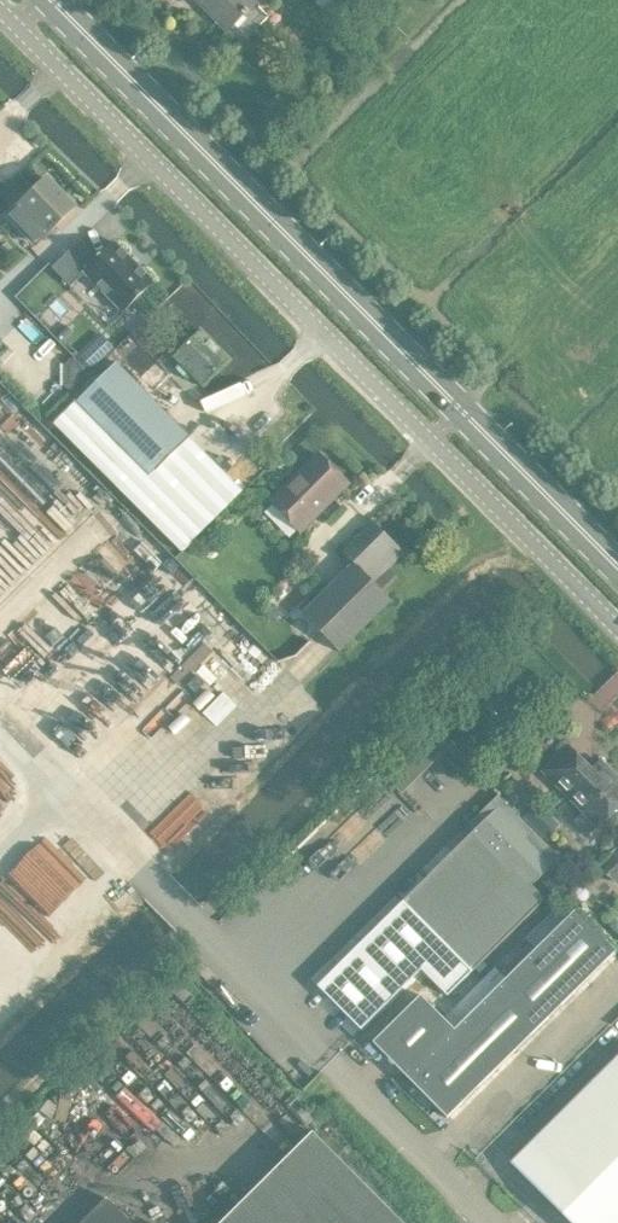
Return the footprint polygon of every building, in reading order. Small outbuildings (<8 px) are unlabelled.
[(214,17),(220,11),(234,25),(256,3),(255,2),(256,0),(198,0),(214,17)] [(334,0),(317,0),(315,3),(335,22),(345,11),(334,0)] [(37,245),(75,207),(47,179),(9,217),(37,245)] [(124,312),(154,283),(114,242),(97,258),(80,241),(53,268),(71,286),(84,273),(124,312)] [(62,340),(75,353),(91,338),(78,325),(62,340)] [(191,374),(203,386),(230,361),(201,331),(175,356),(183,365),(178,370),(186,379),(191,374)] [(100,333),(74,359),(89,375),(90,377),(118,351),(100,333)] [(181,551),(242,491),(116,363),(55,424),(126,497),(181,551)] [(271,503),(299,532),(347,484),(319,455),(271,503)] [(302,615),(340,653),(391,601),(373,584),(404,553),(373,522),(342,553),(353,564),(302,615)] [(470,700),(498,713),(509,692),(480,678),(470,700)] [(542,771),(598,827),(617,807),(617,779),(600,761),(591,770),(568,746),(542,771)] [(402,902),(318,986),(361,1030),(422,970),(448,996),(472,972),(545,899),(532,886),(560,858),(498,795),(469,824),(475,830),(402,902)] [(607,875),(617,884),(617,885),(617,864),(607,875)] [(373,1042),(447,1118),(616,951),(576,910),(455,1030),(421,995),(373,1042)] [(571,1222),(617,1222),(617,1058),(512,1164),(571,1222)] [(80,1222),(131,1222),(106,1198),(80,1222)]
